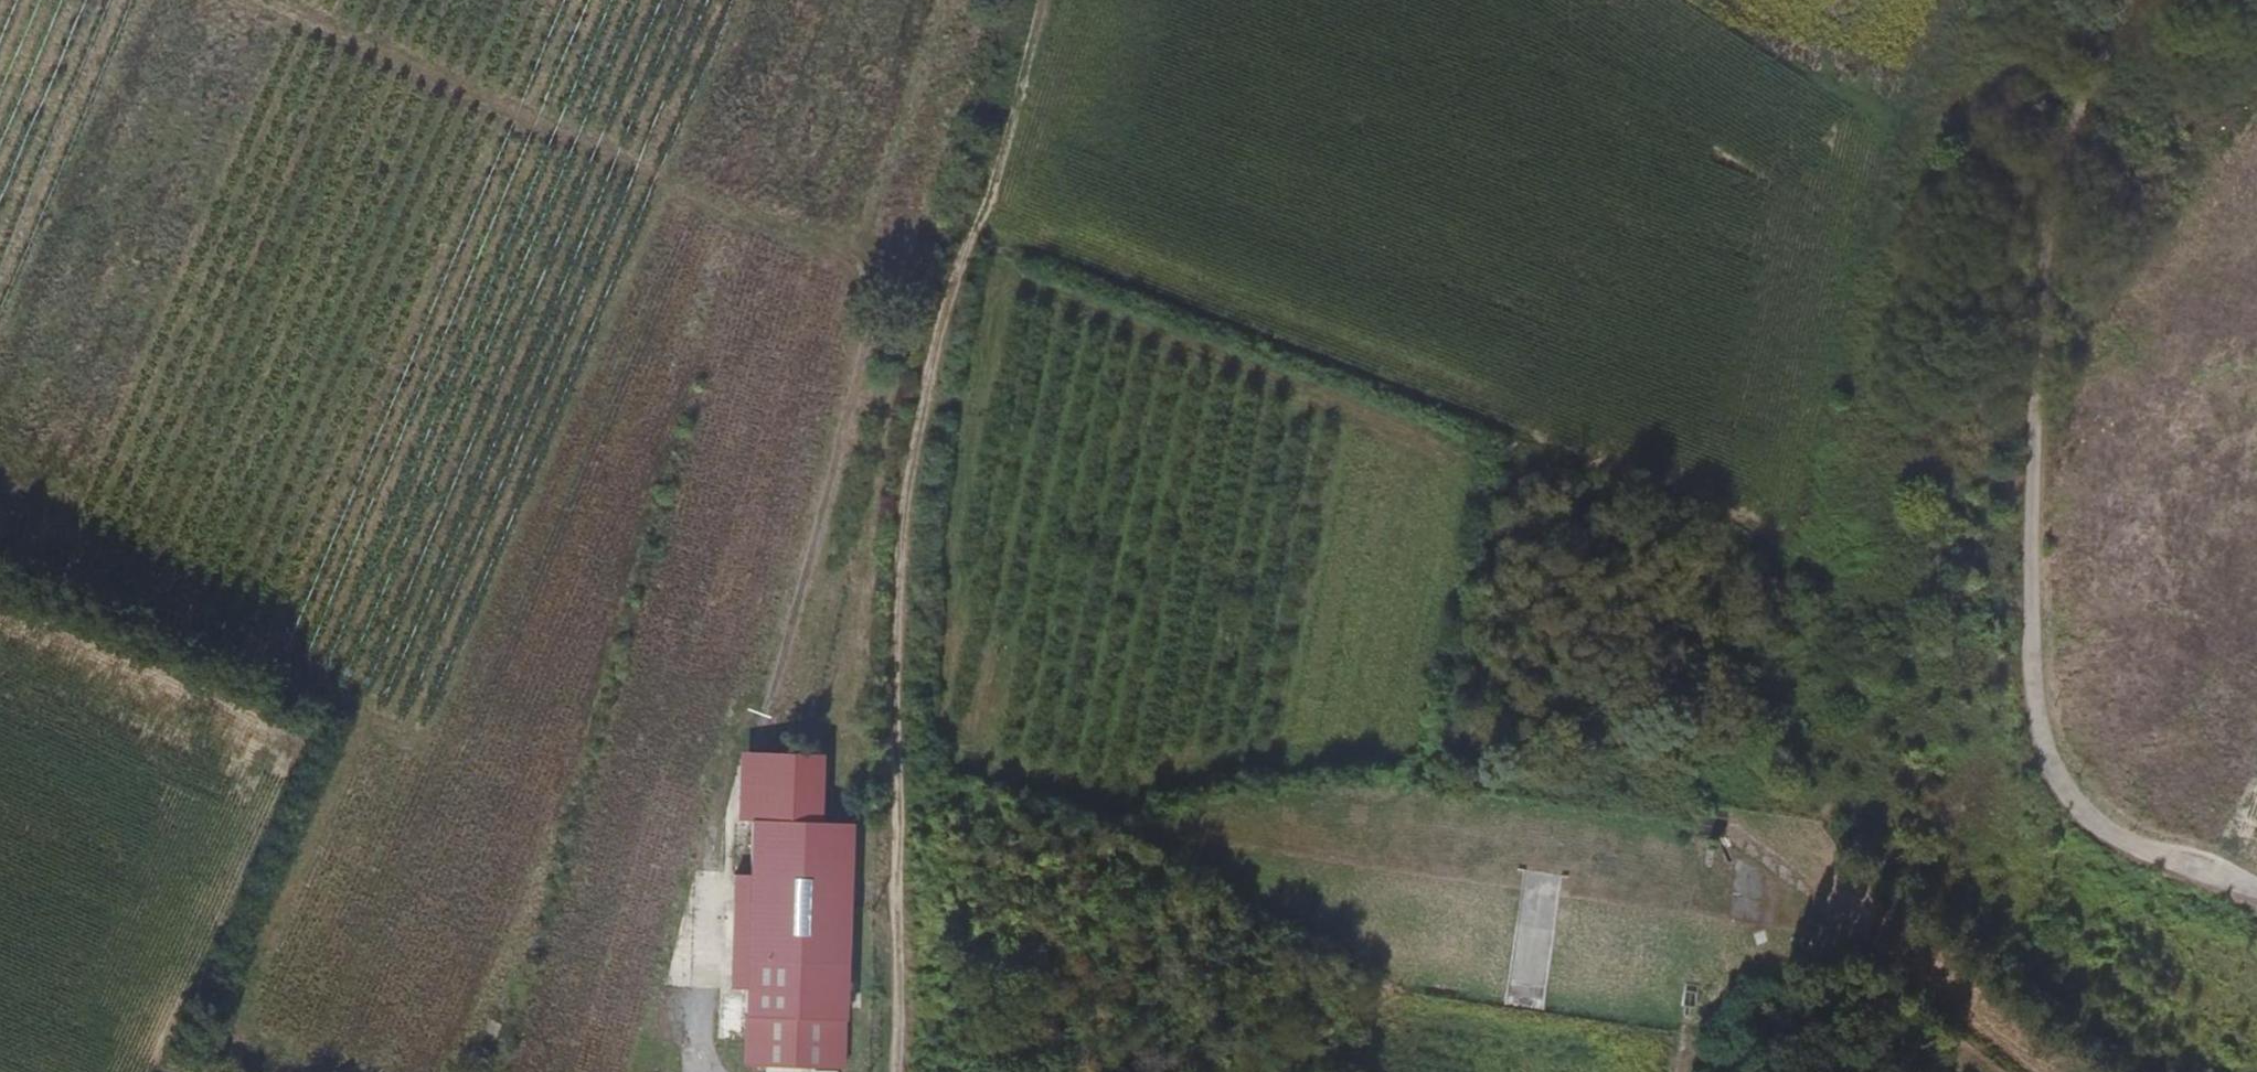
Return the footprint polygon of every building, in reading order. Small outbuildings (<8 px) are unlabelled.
[(765,831),(825,832),(826,765),(766,764),(765,831)] [(857,834),(825,832),(765,831),(756,831),(751,966),(851,970),(857,834)]
